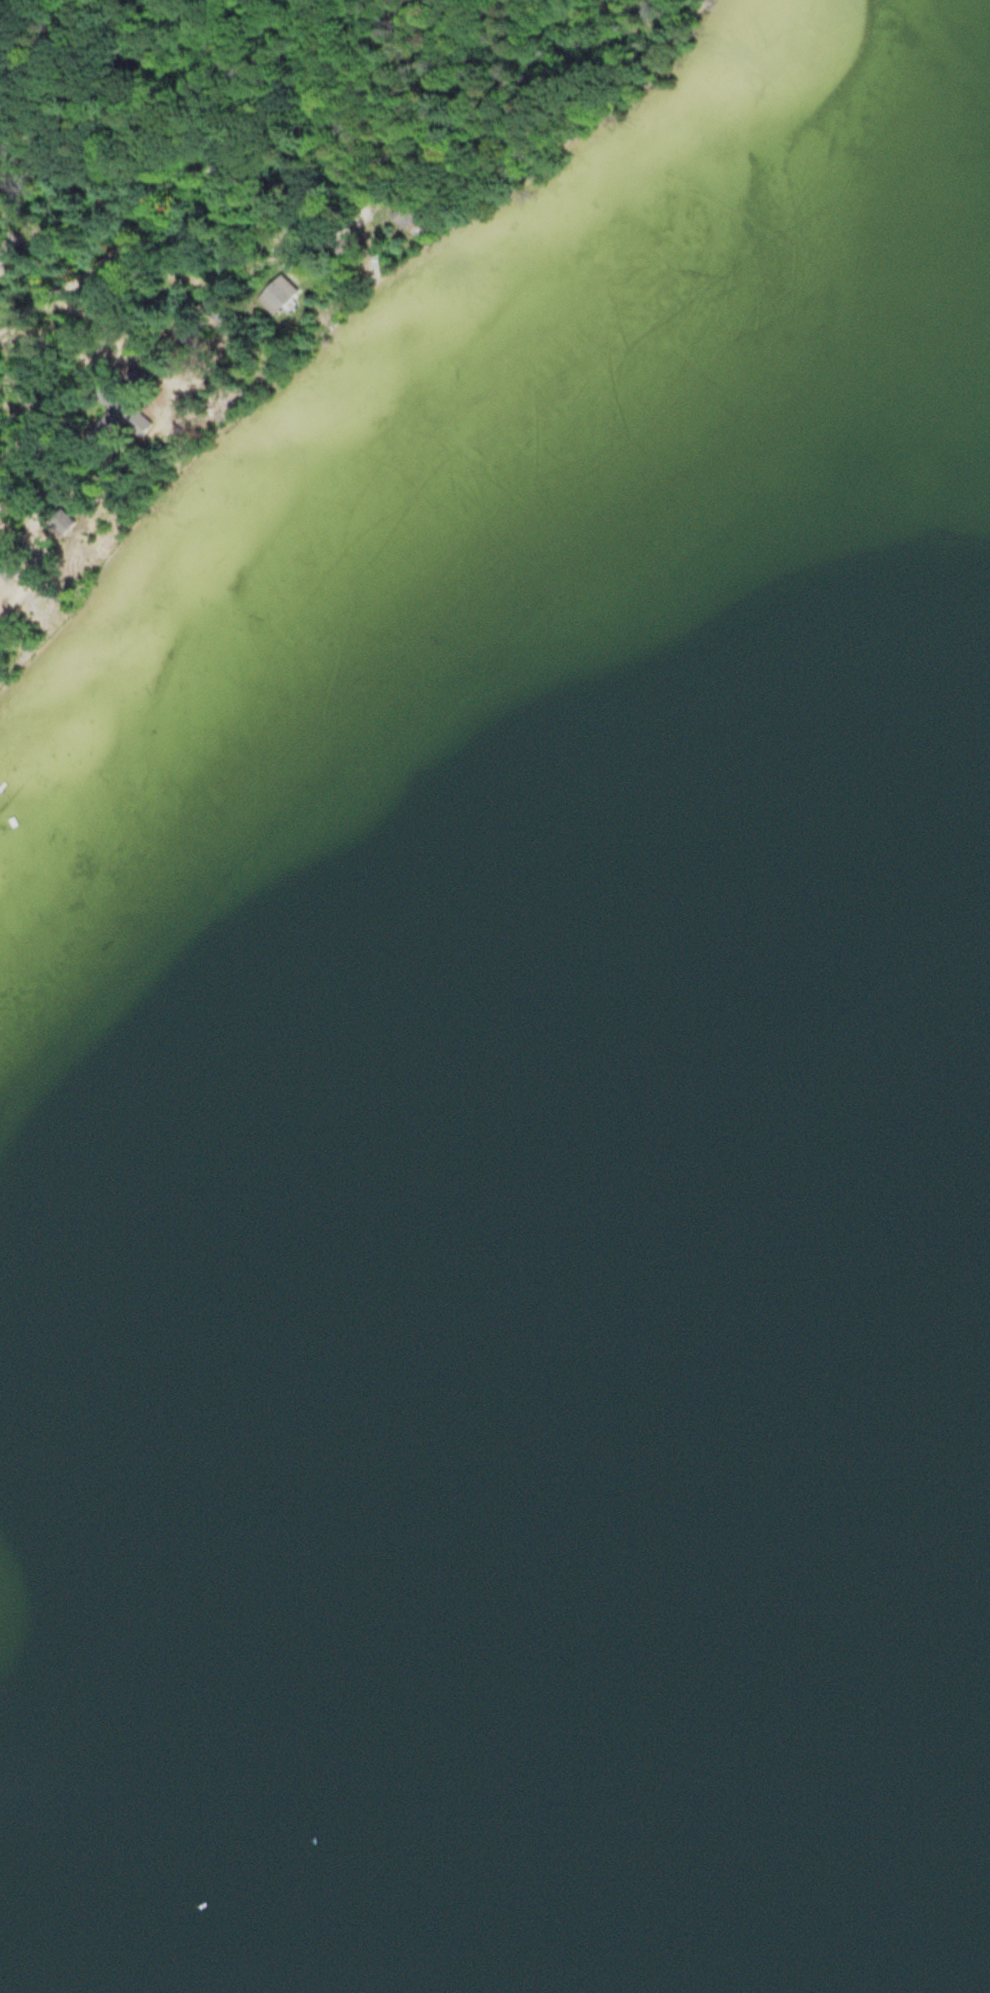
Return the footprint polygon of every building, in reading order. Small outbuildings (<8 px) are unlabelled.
[(401,228),(417,213),(404,200),(388,215),(401,228)] [(257,294),(268,311),(295,293),(284,277),(257,294)] [(178,336),(190,347),(203,332),(192,322),(178,336)] [(151,425),(106,383),(94,396),(110,411),(87,434),(103,449),(122,428),(136,441),(151,425)] [(63,536),(77,522),(62,508),(49,522),(63,536)] [(20,572),(1,553),(0,554),(0,572),(10,582),(20,572)]
